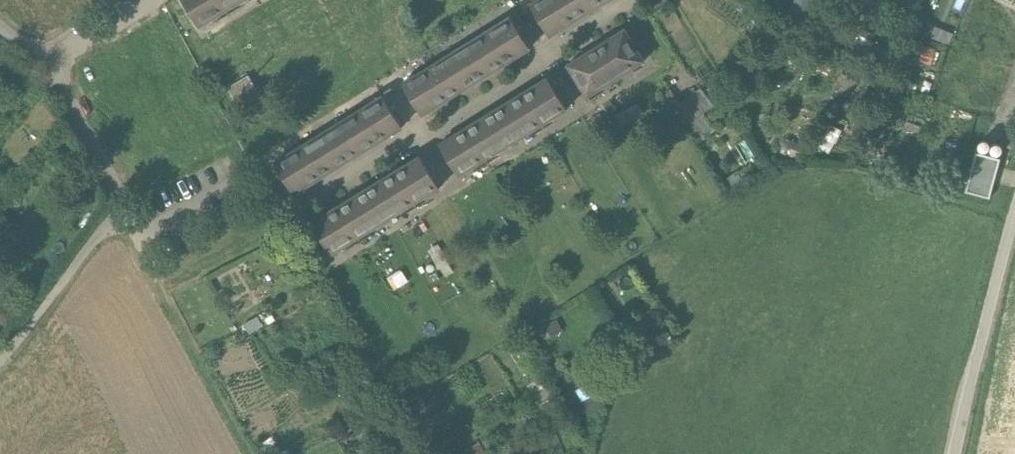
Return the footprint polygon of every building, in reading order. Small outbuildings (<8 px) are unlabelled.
[(199,28),(245,0),(182,0),(199,28)] [(529,5),(549,37),(607,0),(537,0),(529,5)] [(929,4),(965,18),(972,0),(930,0),(929,4)] [(509,17),(402,84),(422,116),(529,49),(509,17)] [(624,29),(567,65),(587,97),(644,61),(624,29)] [(934,47),(912,39),(907,55),(928,62),(934,47)] [(249,76),(227,89),(240,109),(261,96),(249,76)] [(547,78),(439,145),(459,176),(567,109),(547,78)] [(714,110),(700,92),(671,114),(711,167),(731,152),(724,142),(717,147),(710,137),(716,133),(704,117),(714,110)] [(382,96),(274,163),(294,195),(342,165),(343,165),(354,159),(353,158),(402,128),(382,96)] [(808,145),(785,136),(778,152),(802,161),(808,145)] [(1000,160),(976,153),(965,193),(989,200),(1000,160)] [(419,157),(371,187),(371,186),(360,193),(360,194),(312,224),(332,255),(439,189),(419,157)] [(749,165),(739,171),(745,181),(756,175),(749,165)] [(471,424),(457,431),(468,453),(485,453),(471,424)]
